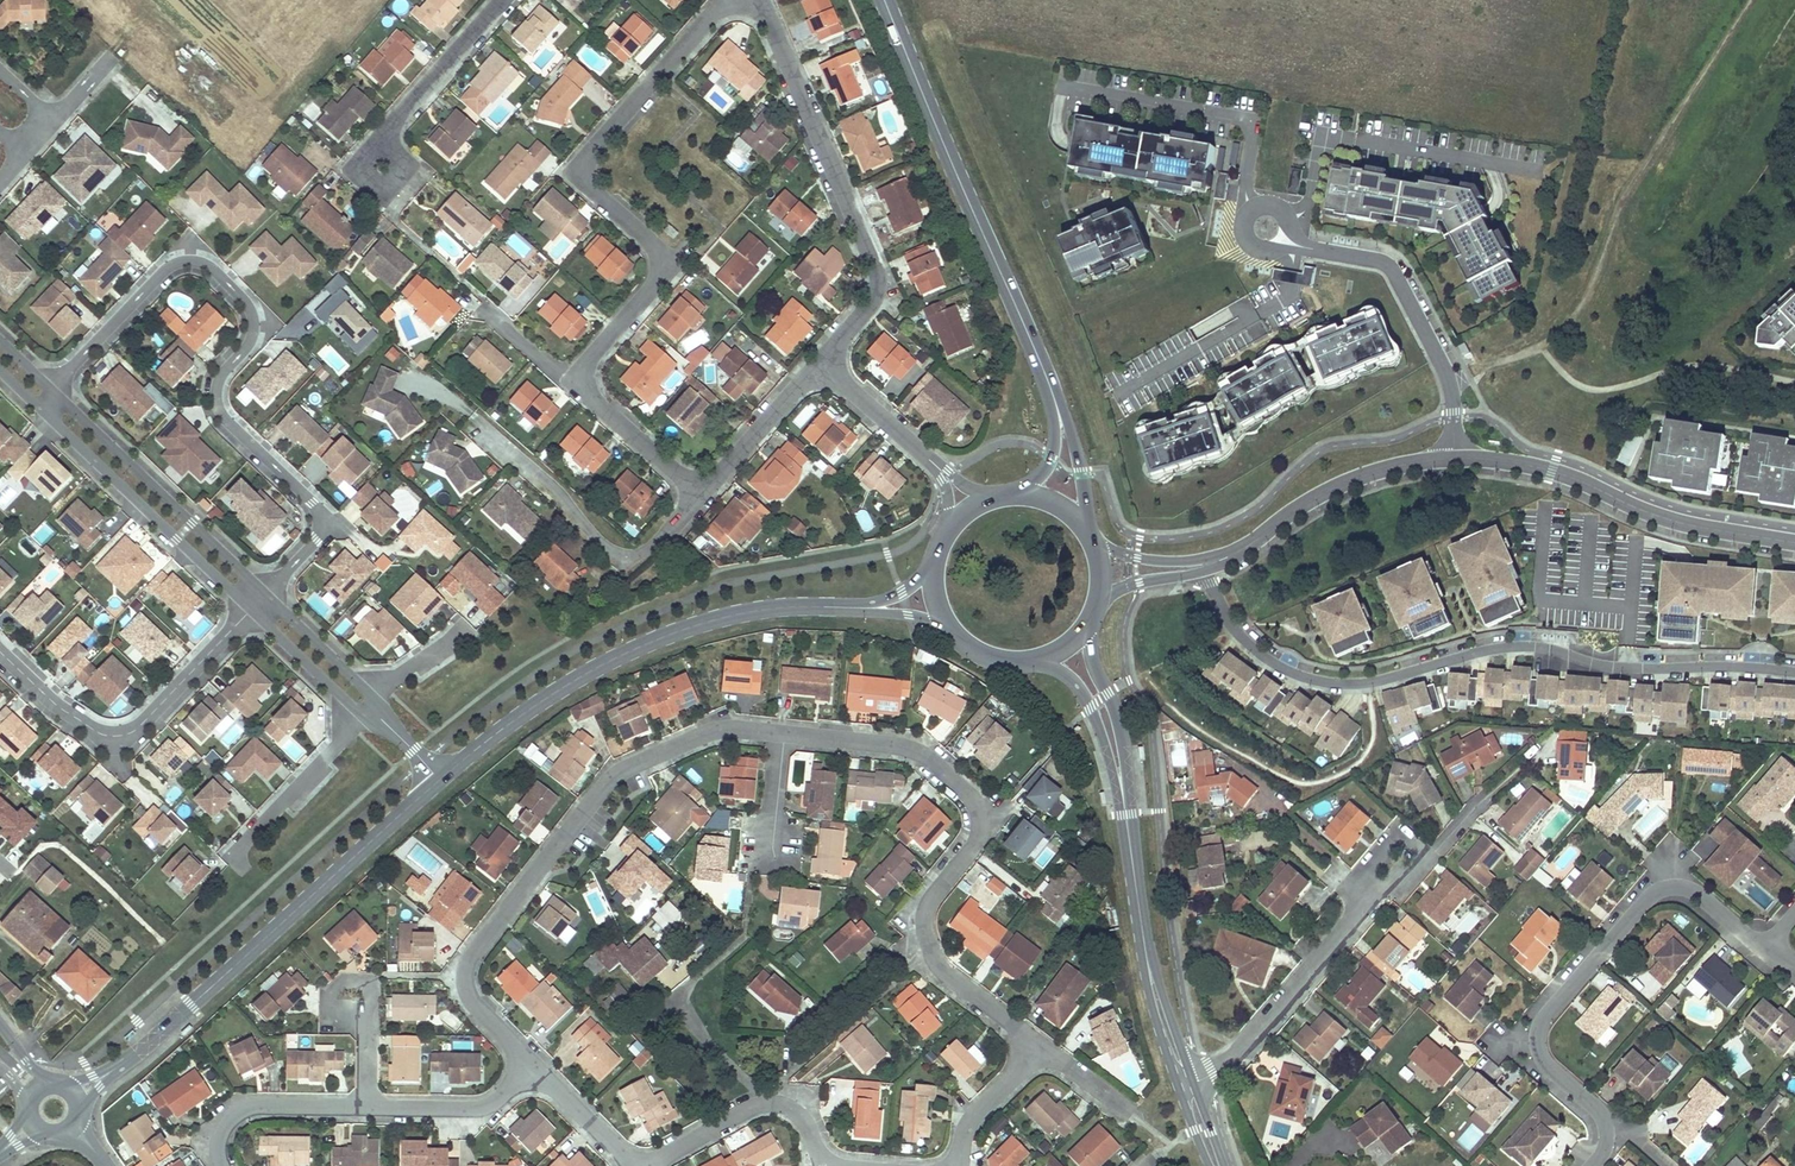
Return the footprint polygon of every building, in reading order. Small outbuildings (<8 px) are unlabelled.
[(45,0),(7,0),(8,5),(0,5),(0,29),(8,20),(20,20),(19,10),(31,10),(32,20),(45,20),(45,0)] [(419,9),(417,6),(410,14),(431,32),(437,25),(438,27),(445,20),(443,18),(453,6),(455,8),(462,0),(427,0),(419,9)] [(571,0),(563,0),(558,5),(569,15),(577,6),(571,0)] [(672,0),(664,0),(675,10),(678,6),(678,5),(672,0)] [(817,33),(821,41),(841,32),(828,0),(807,0),(803,2),(810,19),(816,34),(817,33)] [(600,16),(591,9),(582,1),(577,6),(569,15),(588,31),(600,16)] [(459,12),(455,8),(453,6),(443,18),(445,20),(449,23),(459,12)] [(525,21),(511,37),(532,56),(559,25),(538,6),(531,15),(533,17),(527,23),(525,21)] [(612,41),(612,42),(606,48),(623,64),(653,31),(634,15),(622,29),(621,30),(612,41)] [(807,21),(813,35),(816,34),(810,19),(807,21)] [(612,41),(621,30),(613,23),(603,34),(612,41)] [(409,53),(412,49),(416,46),(399,30),(392,38),(396,42),(382,57),(375,50),(360,66),(377,82),(392,66),(396,70),(400,73),(414,57),(409,53)] [(735,46),(728,40),(709,61),(741,90),(738,94),(748,102),(766,82),(756,74),(759,71),(745,59),(733,48),(735,46)] [(735,46),(733,48),(745,59),(747,57),(735,46)] [(491,62),(482,72),(459,98),(480,117),(519,74),(494,52),(488,59),(491,62)] [(491,62),(488,59),(478,69),(482,72),(491,62)] [(820,65),(822,70),(824,74),(827,73),(834,89),(841,106),(863,97),(849,64),(838,68),(834,59),(820,65)] [(563,109),(565,107),(566,106),(568,108),(583,92),(580,89),(592,76),(575,60),(562,74),(564,76),(543,101),(537,118),(558,125),(563,109)] [(392,66),(377,82),(382,86),(396,70),(392,66)] [(827,73),(824,74),(831,91),(834,89),(827,73)] [(362,120),(368,113),(374,106),(354,88),(329,116),(326,113),(317,123),(337,141),(345,132),(343,130),(356,115),(358,117),(362,120)] [(777,110),(773,107),(770,104),(753,122),(760,128),(754,134),(748,129),(740,138),(770,163),(788,141),(780,134),(766,122),(768,120),(777,110)] [(563,109),(558,125),(562,126),(568,108),(566,106),(565,107),(563,109)] [(430,142),(439,150),(448,159),(477,127),(458,111),(444,126),(430,142)] [(345,132),(358,117),(356,115),(343,130),(345,132)] [(854,147),(857,154),(864,170),(884,162),(867,121),(859,125),(855,115),(839,121),(851,149),(854,147)] [(782,132),(768,120),(766,122),(780,134),(782,132)] [(180,153),(193,139),(180,127),(169,139),(162,132),(157,131),(157,134),(152,133),(153,128),(129,121),(122,147),(146,154),(148,152),(161,164),(174,150),(176,153),(180,153)] [(441,123),(427,140),(430,142),(444,126),(441,123)] [(1080,148),(1076,147),(1072,168),(1117,176),(1118,170),(1152,176),(1150,182),(1196,190),(1197,184),(1211,186),(1213,174),(1210,173),(1215,146),(1176,140),(1176,138),(1165,136),(1164,140),(1158,139),(1158,137),(1145,135),(1144,140),(1123,136),(1124,129),(1114,128),(1114,129),(1084,124),(1080,148)] [(106,173),(97,165),(105,157),(84,136),(75,145),(79,149),(53,176),(80,201),(106,173)] [(203,153),(210,146),(203,139),(196,146),(203,153)] [(920,157),(914,142),(907,146),(913,160),(920,157)] [(521,160),(528,152),(519,144),(512,153),(521,160)] [(310,167),(307,170),(296,161),(288,154),(281,147),(263,167),(296,196),(317,174),(310,167)] [(168,170),(182,155),(180,153),(176,153),(174,150),(161,164),(168,170)] [(486,182),(496,190),(505,199),(520,181),(532,169),(534,171),(541,164),(528,152),(521,160),(512,153),(486,182)] [(783,166),(792,172),(799,162),(791,156),(783,166)] [(114,165),(105,157),(97,165),(106,173),(114,165)] [(299,158),(296,161),(307,170),(310,167),(299,158)] [(1289,179),(1301,181),(1303,170),(1291,167),(1289,179)] [(520,181),(523,183),(534,171),(532,169),(520,181)] [(1152,176),(1118,170),(1117,176),(1150,182),(1152,176)] [(1345,172),(1334,170),(1327,211),(1338,212),(1338,215),(1375,221),(1376,215),(1424,222),(1423,229),(1441,232),(1442,222),(1447,223),(1465,257),(1459,260),(1472,284),(1475,282),(1486,302),(1524,282),(1514,262),(1516,260),(1511,251),(1510,251),(1499,232),(1496,233),(1487,219),(1490,217),(1476,192),(1452,188),(1451,194),(1447,194),(1442,186),(1423,183),(1423,186),(1389,180),(1390,177),(1367,173),(1367,172),(1357,170),(1356,172),(1345,170),(1345,172)] [(263,210),(239,185),(228,195),(206,172),(186,191),(200,205),(204,201),(212,209),(214,207),(219,213),(217,215),(232,230),(243,220),(247,225),(263,210)] [(1228,173),(1218,172),(1218,176),(1217,175),(1215,185),(1227,188),(1228,183),(1227,183),(1228,173)] [(885,199),(889,207),(892,214),(899,232),(924,222),(905,179),(878,190),(882,201),(885,199)] [(1288,189),(1287,193),(1297,195),(1298,191),(1299,191),(1301,181),(1289,179),(1287,189),(1288,189)] [(35,233),(66,201),(45,181),(22,205),(26,209),(22,212),(18,209),(6,222),(24,239),(32,230),(35,233)] [(1227,188),(1215,185),(1213,197),(1225,199),(1227,188)] [(348,222),(346,220),(344,218),(342,220),(321,201),(327,194),(318,186),(301,205),(310,213),(302,221),(328,244),(348,222)] [(1452,188),(1442,186),(1447,194),(1451,194),(1452,188)] [(533,210),(546,221),(560,234),(561,233),(572,243),(588,225),(577,215),(579,213),(552,189),(533,210)] [(794,231),(795,231),(801,237),(817,220),(785,191),(768,209),(782,221),(794,231)] [(478,245),(493,228),(456,194),(438,214),(458,232),(460,229),(478,245)] [(138,249),(165,220),(147,202),(120,231),(115,227),(107,235),(109,237),(123,250),(131,242),(138,249)] [(1073,234),(1062,239),(1070,259),(1071,258),(1078,275),(1095,268),(1097,274),(1129,261),(1126,255),(1146,247),(1130,210),(1100,223),(1098,218),(1086,223),(1088,226),(1079,230),(1080,234),(1074,236),(1073,234)] [(508,222),(513,216),(508,211),(503,217),(508,222)] [(889,215),(896,233),(899,232),(892,214),(889,215)] [(509,225),(498,215),(492,222),(503,231),(509,225)] [(1376,215),(1375,221),(1423,229),(1424,222),(1376,215)] [(560,234),(546,221),(539,229),(553,242),(560,234)] [(791,234),(794,231),(782,221),(780,224),(791,234)] [(335,251),(356,228),(348,222),(328,244),(335,251)] [(1441,232),(1445,233),(1459,260),(1465,257),(1447,223),(1442,222),(1441,232)] [(674,239),(679,233),(669,224),(664,231),(674,239)] [(478,245),(460,229),(458,232),(476,248),(478,245)] [(352,248),(355,251),(359,254),(375,237),(368,231),(352,248)] [(13,256),(20,248),(4,232),(0,237),(0,284),(10,293),(30,272),(13,256)] [(315,263),(292,238),(281,248),(266,232),(250,247),(259,257),(262,254),(268,261),(261,268),(270,278),(278,271),(285,271),(290,267),(300,277),(315,263)] [(507,241),(523,258),(533,248),(517,232),(507,241)] [(724,269),(720,273),(717,277),(736,294),(759,268),(754,264),(768,249),(750,233),(735,251),(738,253),(742,256),(727,272),(724,269)] [(96,298),(123,269),(121,267),(131,258),(123,250),(109,237),(98,249),(104,254),(79,281),(96,298)] [(390,245),(386,241),(382,238),(364,259),(395,287),(413,266),(402,255),(399,259),(387,249),(390,245)] [(599,268),(611,278),(618,284),(633,267),(601,238),(585,255),(599,268)] [(387,249),(399,259),(402,255),(390,245),(387,249)] [(930,254),(926,246),(905,255),(922,295),(944,286),(936,267),(930,254)] [(494,259),(499,253),(494,248),(488,254),(494,259)] [(838,272),(841,269),(844,266),(839,255),(831,248),(823,258),(814,250),(795,272),(803,279),(818,294),(820,295),(840,273),(838,272)] [(941,265),(935,252),(930,254),(936,267),(941,265)] [(494,259),(484,271),(516,300),(532,282),(525,277),(514,266),(499,253),(494,259)] [(727,272),(742,256),(738,253),(724,269),(727,272)] [(470,254),(454,268),(460,274),(475,260),(470,254)] [(529,273),(517,262),(514,266),(525,277),(529,273)] [(1304,266),(1302,273),(1300,286),(1312,288),(1316,268),(1304,266)] [(597,271),(608,282),(611,278),(599,268),(597,271)] [(1302,273),(1274,268),(1272,278),(1271,280),(1300,286),(1302,273)] [(348,282),(339,273),(325,286),(334,294),(316,311),(325,322),(331,316),(347,331),(340,337),(359,355),(381,335),(374,329),(375,326),(349,300),(350,296),(344,289),(348,282)] [(424,282),(417,276),(402,293),(408,299),(408,300),(419,310),(434,324),(440,318),(447,324),(461,309),(453,303),(450,305),(438,293),(425,281),(424,282)] [(800,282),(816,296),(818,294),(803,279),(800,282)] [(65,307),(76,296),(59,280),(38,302),(45,309),(45,312),(40,317),(64,339),(80,322),(70,312),(66,312),(65,311),(65,307)] [(441,291),(438,293),(450,305),(453,303),(441,291)] [(659,324),(667,332),(676,340),(705,308),(688,292),(659,324)] [(564,335),(571,340),(587,323),(554,294),(538,312),(552,325),(564,335)] [(785,355),(792,348),(799,340),(797,339),(808,326),(805,323),(812,316),(793,300),(787,307),(790,310),(778,324),(766,337),(785,355)] [(949,356),(972,346),(955,305),(945,310),(942,301),(924,308),(928,317),(932,315),(938,331),(949,356)] [(1780,316),(1782,317),(1774,325),(1772,323),(1761,334),(1759,351),(1778,353),(1786,346),(1794,355),(1794,354),(1794,302),(1780,316)] [(177,336),(184,330),(201,346),(225,321),(208,304),(187,327),(169,310),(160,319),(177,336)] [(790,310),(787,307),(774,321),(778,324),(790,310)] [(380,317),(387,325),(396,315),(391,310),(388,308),(380,317)] [(434,324),(419,310),(414,316),(429,330),(434,324)] [(932,315),(928,317),(935,333),(938,331),(932,315)] [(1371,322),(1368,315),(1347,324),(1349,328),(1341,331),(1329,337),(1330,340),(1322,344),(1312,348),(1328,384),(1396,354),(1381,318),(1371,322)] [(564,335),(552,325),(550,328),(561,338),(564,335)] [(808,326),(797,339),(799,340),(800,341),(811,328),(808,326)] [(1341,331),(1339,327),(1319,336),(1322,344),(1330,340),(1329,337),(1341,331)] [(159,353),(168,343),(159,334),(150,344),(159,353)] [(893,375),(894,374),(900,380),(916,363),(883,334),(867,352),(882,365),(893,375)] [(468,359),(496,384),(512,366),(484,341),(483,343),(476,336),(463,351),(470,357),(468,359)] [(189,362),(196,354),(179,338),(161,357),(166,363),(157,373),(173,389),(181,380),(187,375),(194,367),(189,362)] [(649,341),(645,346),(640,351),(649,359),(640,368),(625,385),(643,401),(657,386),(676,365),(649,341)] [(767,377),(734,349),(732,351),(723,342),(711,355),(721,364),(719,366),(733,379),(722,390),(734,401),(745,389),(751,395),(767,377)] [(1465,344),(1459,347),(1465,357),(1471,354),(1465,344)] [(384,355),(393,363),(401,353),(392,346),(384,355)] [(286,391),(306,370),(287,352),(269,372),(268,370),(262,371),(245,388),(265,407),(282,388),(286,391)] [(1244,382),(1225,393),(1244,426),(1310,389),(1290,355),(1281,361),(1277,353),(1257,365),(1259,369),(1252,373),(1251,373),(1253,377),(1244,382)] [(636,364),(620,381),(625,385),(640,368),(636,364)] [(691,375),(693,372),(696,369),(690,364),(683,372),(689,377),(691,375)] [(879,367),(891,378),(893,375),(882,365),(879,367)] [(398,376),(382,369),(374,388),(375,391),(379,393),(372,409),(388,416),(386,418),(401,438),(422,422),(408,402),(403,405),(400,401),(403,400),(400,396),(391,392),(398,376)] [(1252,373),(1250,369),(1240,375),(1244,382),(1253,377),(1251,373),(1252,373)] [(153,406),(115,370),(98,388),(119,408),(121,405),(125,409),(123,412),(136,424),(153,406)] [(928,373),(913,390),(919,396),(912,404),(928,418),(930,415),(950,433),(970,410),(928,373)] [(185,383),(190,378),(187,375),(181,380),(185,383)] [(684,383),(690,389),(697,381),(691,375),(689,377),(684,383)] [(701,412),(708,404),(715,396),(697,381),(690,389),(666,416),(682,430),(695,415),(697,417),(701,412)] [(537,423),(540,426),(543,429),(559,411),(527,383),(511,401),(525,413),(537,423)] [(648,406),(663,390),(657,386),(643,401),(648,406)] [(374,388),(371,387),(364,405),(372,409),(379,393),(375,391),(374,388)] [(142,419),(150,427),(162,415),(155,407),(142,419)] [(330,439),(296,407),(277,427),(285,435),(288,432),(299,442),(313,456),(330,439)] [(1180,421),(1172,424),(1159,428),(1160,432),(1151,435),(1141,438),(1153,475),(1224,452),(1213,415),(1202,418),(1200,411),(1178,417),(1180,421)] [(703,414),(701,412),(697,417),(695,415),(682,430),(687,434),(703,414)] [(847,435),(822,412),(819,416),(844,439),(847,435)] [(537,423),(525,413),(523,416),(534,426),(537,423)] [(930,415),(928,418),(948,436),(950,433),(930,415)] [(857,439),(853,435),(850,432),(847,435),(844,439),(819,416),(802,434),(828,458),(837,447),(844,453),(857,439)] [(220,461),(196,439),(195,440),(187,433),(191,429),(180,418),(158,440),(169,450),(179,460),(172,466),(182,476),(189,469),(201,481),(220,461)] [(1172,424),(1170,420),(1149,427),(1151,435),(1160,432),(1159,428),(1172,424)] [(1703,427),(1668,422),(1667,428),(1702,434),(1703,427)] [(13,439),(5,432),(0,427),(0,453),(13,439)] [(575,458),(587,468),(587,467),(594,473),(609,456),(577,427),(561,445),(575,458)] [(16,435),(9,428),(5,432),(13,439),(16,435)] [(1702,434),(1667,428),(1664,445),(1659,480),(1676,483),(1675,489),(1687,491),(1688,485),(1711,488),(1714,471),(1720,472),(1722,461),(1716,460),(1719,436),(1702,434)] [(199,436),(191,429),(187,433),(195,440),(196,439),(199,436)] [(1644,436),(1633,430),(1617,461),(1629,467),(1644,436)] [(461,451),(451,446),(455,438),(439,431),(434,442),(435,446),(439,447),(431,463),(448,471),(446,472),(461,493),(483,478),(468,457),(463,460),(460,456),(463,454),(461,451)] [(299,442),(288,432),(285,435),(296,445),(299,442)] [(1789,440),(1754,435),(1753,441),(1788,447),(1789,440)] [(1726,437),(1719,436),(1716,460),(1722,461),(1726,437)] [(30,448),(20,439),(17,443),(13,439),(0,453),(0,461),(3,463),(7,459),(13,465),(27,451),(30,448)] [(351,487),(370,466),(342,439),(322,460),(333,471),(329,476),(339,486),(344,480),(351,487)] [(805,448),(796,440),(792,444),(801,453),(805,448)] [(1753,441),(1750,459),(1745,493),(1762,496),(1761,503),(1773,504),(1774,498),(1794,501),(1794,448),(1788,447),(1753,441)] [(439,447),(435,446),(434,442),(433,445),(426,461),(431,463),(439,447)] [(801,453),(792,444),(791,444),(783,453),(780,450),(776,453),(776,462),(768,471),(763,467),(750,483),(770,501),(778,493),(792,477),(808,459),(801,453)] [(1659,480),(1664,445),(1658,444),(1652,479),(1659,480)] [(179,460),(169,450),(163,457),(172,466),(179,460)] [(70,478),(44,453),(37,460),(33,465),(30,462),(34,458),(27,451),(13,465),(7,472),(17,481),(24,475),(49,500),(70,478)] [(776,462),(776,453),(763,467),(768,471),(776,462)] [(874,486),(889,499),(904,481),(873,453),(857,470),(864,476),(874,486)] [(820,456),(814,462),(828,477),(835,472),(820,456)] [(573,460),(584,471),(587,468),(575,458),(573,460)] [(1750,459),(1744,458),(1739,492),(1745,493),(1750,459)] [(405,477),(414,474),(410,461),(401,464),(405,477)] [(625,502),(637,512),(637,511),(644,517),(659,500),(626,471),(611,489),(625,502)] [(860,480),(871,489),(874,486),(864,476),(860,480)] [(792,477),(778,493),(783,496),(797,481),(792,477)] [(241,482),(227,496),(235,503),(232,506),(240,514),(243,511),(260,527),(254,533),(262,541),(282,520),(274,512),(278,509),(267,499),(263,503),(256,496),(241,482)] [(385,506),(378,500),(381,497),(367,484),(352,499),(362,508),(358,512),(383,537),(399,520),(385,506)] [(1711,488),(1688,485),(1687,491),(1710,495),(1711,488)] [(521,499),(507,486),(484,510),(501,526),(506,521),(525,539),(541,522),(519,502),(521,499)] [(267,499),(261,492),(256,496),(263,503),(267,499)] [(381,497),(378,500),(385,506),(391,500),(385,494),(381,497)] [(706,532),(724,547),(730,539),(737,545),(744,536),(759,519),(764,524),(772,515),(750,495),(742,504),(735,498),(729,506),(731,508),(722,519),(720,516),(706,532)] [(1774,498),(1773,504),(1794,508),(1794,501),(1774,498)] [(93,529),(99,522),(90,513),(76,500),(57,521),(87,549),(100,535),(93,529)] [(211,507),(203,500),(198,504),(206,512),(211,507)] [(637,512),(625,502),(622,504),(634,515),(637,512)] [(217,522),(224,512),(214,505),(207,515),(217,522)] [(722,519),(731,508),(729,506),(720,516),(722,519)] [(864,531),(874,526),(865,507),(855,512),(864,531)] [(286,517),(278,509),(274,512),(282,520),(286,517)] [(102,520),(92,510),(90,513),(99,522),(102,520)] [(260,527),(243,511),(240,514),(237,517),(254,533),(260,527)] [(454,538),(423,511),(399,537),(416,552),(425,543),(427,540),(432,544),(429,547),(439,555),(454,538)] [(798,538),(807,528),(795,517),(786,527),(798,538)] [(764,524),(759,519),(744,536),(750,541),(764,524)] [(42,547),(55,532),(45,523),(31,538),(42,547)] [(1516,582),(1509,565),(1514,563),(1508,551),(1504,541),(1499,529),(1486,535),(1465,544),(1454,549),(1459,560),(1464,573),(1467,578),(1471,576),(1476,588),(1472,590),(1489,627),(1524,612),(1522,608),(1517,597),(1522,595),(1516,582)] [(1465,544),(1486,535),(1485,533),(1464,542),(1465,544)] [(129,590),(152,565),(124,538),(96,567),(104,576),(112,567),(123,578),(120,581),(129,590)] [(1513,549),(1509,539),(1504,541),(1508,551),(1513,549)] [(557,588),(561,591),(565,595),(579,580),(572,573),(577,568),(551,543),(533,562),(547,575),(559,586),(557,588)] [(377,568),(363,555),(356,562),(346,552),(330,568),(339,576),(326,589),(342,604),(377,568)] [(492,587),(464,559),(445,579),(460,594),(466,594),(476,603),(473,606),(469,610),(477,617),(492,601),(485,594),(492,587)] [(1464,573),(1459,560),(1453,562),(1459,575),(1464,573)] [(73,579),(81,569),(71,561),(64,571),(73,579)] [(1452,625),(1441,600),(1435,586),(1431,576),(1426,564),(1425,562),(1416,566),(1402,572),(1382,581),(1383,583),(1387,591),(1390,600),(1395,609),(1404,629),(1411,626),(1415,637),(1417,641),(1452,625)] [(1436,574),(1430,562),(1426,564),(1431,576),(1436,574)] [(1521,580),(1514,563),(1509,565),(1516,582),(1521,580)] [(1402,572),(1416,566),(1415,564),(1401,570),(1402,572)] [(1663,593),(1659,642),(1675,643),(1676,639),(1687,640),(1686,644),(1698,644),(1700,617),(1696,613),(1702,609),(1707,609),(1714,609),(1714,613),(1752,616),(1755,572),(1668,565),(1666,593),(1663,593)] [(120,581),(123,578),(112,567),(104,576),(124,594),(129,590),(120,581)] [(11,582),(0,571),(0,593),(11,582)] [(187,594),(189,592),(171,574),(167,578),(160,572),(143,589),(151,596),(154,593),(184,621),(201,604),(192,595),(190,597),(187,594)] [(1775,574),(1772,618),(1794,619),(1794,575),(1775,574)] [(438,609),(445,602),(417,575),(391,603),(416,627),(425,617),(435,607),(438,609)] [(557,588),(559,586),(547,575),(545,577),(557,588)] [(1476,588),(1471,576),(1467,578),(1472,590),(1476,588)] [(1387,591),(1383,583),(1378,585),(1382,594),(1387,591)] [(1446,598),(1440,584),(1435,586),(1441,600),(1446,598)] [(35,636),(63,607),(47,591),(38,601),(31,595),(25,601),(19,595),(6,609),(35,636)] [(1373,643),(1369,632),(1372,631),(1368,621),(1361,606),(1355,593),(1344,597),(1332,603),(1317,610),(1318,612),(1321,619),(1338,658),(1356,650),(1368,645),(1373,643)] [(476,603),(466,594),(460,594),(473,606),(476,603)] [(1527,606),(1522,595),(1517,597),(1522,608),(1527,606)] [(90,613),(97,606),(88,598),(82,604),(90,613)] [(1395,609),(1390,600),(1386,602),(1390,612),(1395,609)] [(1373,619),(1366,604),(1361,606),(1368,621),(1373,619)] [(318,616),(329,618),(332,609),(321,606),(318,616)] [(428,620),(438,609),(435,607),(425,617),(428,620)] [(1700,617),(1706,613),(1707,609),(1702,609),(1696,613),(1700,617)] [(405,629),(393,617),(386,624),(372,611),(356,628),(382,653),(405,629)] [(1313,614),(1316,622),(1321,619),(1318,612),(1313,614)] [(169,643),(139,614),(120,634),(150,662),(158,653),(156,652),(160,648),(162,650),(169,643)] [(78,645),(91,632),(77,618),(48,648),(70,670),(86,653),(78,645)] [(1415,637),(1411,626),(1404,629),(1408,640),(1415,637)] [(194,647),(189,642),(186,645),(191,650),(194,647)] [(1359,655),(1370,650),(1368,645),(1356,650),(1359,655)] [(859,664),(860,652),(851,651),(850,663),(859,664)] [(1226,657),(1219,652),(1214,658),(1221,663),(1226,657)] [(1228,684),(1242,665),(1236,660),(1236,659),(1228,653),(1226,657),(1221,663),(1214,658),(1203,673),(1210,679),(1214,674),(1222,680),(1228,684)] [(112,691),(118,683),(121,686),(123,683),(130,676),(109,657),(95,672),(88,665),(74,679),(82,686),(84,684),(108,707),(118,697),(112,691)] [(762,662),(751,661),(751,665),(750,673),(760,674),(762,662)] [(760,674),(750,673),(751,665),(726,663),(723,686),(749,689),(748,694),(758,695),(760,674)] [(1249,685),(1254,678),(1257,674),(1249,668),(1248,669),(1242,665),(1228,684),(1233,688),(1241,694),(1238,699),(1246,705),(1252,696),(1256,690),(1249,685)] [(255,700),(270,684),(251,666),(240,677),(241,682),(236,682),(230,688),(228,687),(221,695),(233,706),(241,714),(255,700)] [(1530,677),(1531,669),(1523,668),(1523,667),(1512,666),(1512,671),(1511,679),(1504,679),(1504,680),(1503,692),(1502,699),(1503,699),(1512,699),(1512,693),(1522,694),(1528,694),(1529,685),(1529,680),(1530,680),(1530,677)] [(830,697),(832,673),(782,668),(779,692),(816,696),(830,697)] [(1503,692),(1504,680),(1504,679),(1505,673),(1497,673),(1497,671),(1495,671),(1486,671),(1486,674),(1486,680),(1478,679),(1477,684),(1476,696),(1477,696),(1477,697),(1485,698),(1496,698),(1495,706),(1502,706),(1503,699),(1502,699),(1503,692)] [(640,672),(633,675),(636,682),(642,679),(640,672)] [(1476,696),(1477,684),(1469,683),(1469,678),(1470,674),(1459,673),(1459,674),(1452,674),(1449,707),(1455,707),(1456,700),(1467,701),(1476,702),(1477,697),(1477,696),(1476,696)] [(1558,678),(1558,676),(1551,675),(1550,675),(1550,674),(1540,673),(1539,678),(1539,686),(1529,685),(1528,694),(1527,706),(1536,706),(1537,700),(1547,701),(1555,702),(1555,701),(1556,701),(1557,685),(1557,679),(1558,678)] [(1222,680),(1214,674),(1210,679),(1219,685),(1222,680)] [(676,711),(686,707),(697,702),(684,675),(665,683),(666,688),(652,694),(650,690),(641,693),(642,696),(650,714),(652,718),(660,714),(661,716),(662,720),(674,715),(672,713),(676,711)] [(1584,678),(1577,677),(1577,676),(1571,676),(1567,675),(1566,680),(1566,686),(1557,685),(1556,701),(1555,701),(1555,702),(1555,704),(1565,704),(1576,705),(1575,713),(1582,713),(1583,704),(1582,704),(1582,701),(1584,681),(1584,678)] [(1274,696),(1279,690),(1282,686),(1276,682),(1266,676),(1261,683),(1256,689),(1256,690),(1252,696),(1258,700),(1266,706),(1263,711),(1270,716),(1273,713),(1281,701),(1274,696)] [(851,677),(847,710),(872,712),(873,709),(877,710),(876,713),(898,715),(901,682),(851,677)] [(1539,686),(1539,678),(1530,677),(1530,680),(1529,680),(1529,685),(1539,686)] [(1602,683),(1602,678),(1597,678),(1597,679),(1597,678),(1594,677),(1592,677),(1591,679),(1584,678),(1584,681),(1582,701),(1590,702),(1599,702),(1598,709),(1608,710),(1609,703),(1609,691),(1601,691),(1602,683)] [(1256,689),(1261,683),(1254,678),(1249,685),(1256,690),(1256,689)] [(1635,712),(1637,695),(1636,695),(1636,694),(1628,693),(1629,685),(1630,680),(1624,679),(1624,682),(1623,682),(1623,679),(1620,679),(1610,679),(1610,683),(1609,691),(1609,703),(1617,704),(1627,705),(1626,711),(1635,712)] [(296,694),(304,686),(298,680),(290,688),(296,694)] [(1441,709),(1436,691),(1428,694),(1425,687),(1424,682),(1414,685),(1415,685),(1407,688),(1414,711),(1415,710),(1421,709),(1430,706),(1432,712),(1441,709)] [(118,697),(127,687),(123,683),(121,686),(118,683),(112,691),(118,697)] [(665,683),(650,690),(652,694),(666,688),(665,683)] [(920,704),(938,714),(956,723),(967,703),(931,683),(920,704)] [(1609,691),(1610,683),(1602,683),(1601,691),(1609,691)] [(1729,692),(1728,709),(1740,710),(1747,710),(1747,717),(1754,718),(1754,714),(1756,696),(1756,688),(1756,685),(1749,684),(1746,683),(1739,683),(1738,686),(1738,693),(1729,692)] [(1436,691),(1434,684),(1425,687),(1428,694),(1436,691)] [(1664,684),(1663,692),(1663,697),(1661,715),(1661,716),(1660,719),(1669,720),(1686,722),(1690,685),(1680,684),(1679,694),(1675,694),(1676,686),(1664,684)] [(1728,709),(1729,692),(1730,686),(1722,685),(1722,684),(1716,684),(1712,684),(1712,687),(1711,692),(1711,693),(1703,692),(1701,710),(1710,710),(1721,711),(1721,718),(1727,719),(1728,709)] [(1781,710),(1782,687),(1775,686),(1775,685),(1774,685),(1764,684),(1764,689),(1763,697),(1756,696),(1754,714),(1763,715),(1763,709),(1773,709),(1781,710)] [(1636,694),(1637,686),(1629,685),(1628,693),(1636,694)] [(749,689),(723,686),(722,691),(748,694),(749,689)] [(1655,691),(1656,687),(1645,686),(1645,687),(1644,687),(1637,686),(1636,694),(1636,695),(1637,695),(1635,712),(1635,713),(1634,719),(1641,720),(1642,713),(1653,714),(1661,715),(1663,697),(1655,696),(1655,691)] [(1781,710),(1788,711),(1794,711),(1794,686),(1792,686),(1790,686),(1790,687),(1782,687),(1781,710)] [(287,735),(305,715),(297,707),(303,701),(296,694),(290,688),(290,687),(283,695),(289,701),(271,720),(287,735)] [(1241,694),(1233,688),(1229,693),(1238,699),(1241,694)] [(1414,711),(1407,688),(1396,691),(1398,699),(1394,700),(1392,692),(1391,691),(1382,693),(1393,729),(1409,724),(1418,721),(1415,710),(1414,711)] [(1763,697),(1764,689),(1756,688),(1756,696),(1763,697)] [(1283,699),(1286,696),(1279,690),(1274,696),(1281,701),(1283,699)] [(1290,704),(1295,697),(1288,692),(1286,696),(1283,699),(1290,704)] [(1298,724),(1311,704),(1306,700),(1306,699),(1302,696),(1298,693),(1295,697),(1290,704),(1283,699),(1281,701),(1273,713),(1281,719),(1284,713),(1293,719),(1298,724)] [(199,742),(233,706),(221,695),(220,694),(213,701),(209,697),(182,725),(199,742)] [(605,707),(600,697),(598,694),(587,700),(594,715),(606,709),(605,707)] [(611,704),(606,694),(600,697),(605,707),(611,704)] [(650,714),(642,696),(610,710),(617,724),(624,742),(648,732),(641,718),(650,714)] [(1325,717),(1329,711),(1331,708),(1323,702),(1322,703),(1316,698),(1311,704),(1298,724),(1299,724),(1298,726),(1302,729),(1306,723),(1315,730),(1323,735),(1332,722),(1325,717)] [(255,700),(241,714),(247,719),(260,705),(255,700)] [(594,715),(587,700),(573,709),(580,722),(594,715)] [(1263,711),(1266,706),(1258,700),(1254,705),(1263,711)] [(1466,709),(1467,701),(1456,700),(1455,707),(1466,709)] [(1575,713),(1576,705),(1565,704),(1564,712),(1575,713)] [(1432,712),(1430,706),(1421,709),(1423,715),(1432,712)] [(982,707),(967,723),(974,730),(967,738),(991,760),(1010,739),(987,718),(990,714),(982,707)] [(617,724),(610,710),(606,712),(612,726),(617,724)] [(1336,716),(1329,711),(1325,717),(1332,722),(1336,716)] [(1339,756),(1359,728),(1350,721),(1345,728),(1342,725),(1346,719),(1347,718),(1339,712),(1336,716),(1332,722),(1323,735),(1318,741),(1332,751),(1339,756)] [(36,737),(10,713),(0,723),(0,744),(16,759),(36,737)] [(1293,719),(1284,713),(1281,719),(1289,725),(1293,719)] [(1652,721),(1653,714),(1642,713),(1641,720),(1652,721)] [(213,731),(220,738),(235,722),(228,716),(213,731)] [(1345,728),(1350,721),(1346,719),(1342,725),(1345,728)] [(1315,730),(1306,723),(1302,729),(1311,735),(1315,730)] [(1394,734),(1410,729),(1409,724),(1393,729),(1394,734)] [(1398,739),(1402,748),(1421,739),(1417,730),(1398,739)] [(594,740),(582,731),(576,739),(574,737),(562,753),(564,754),(553,768),(556,770),(550,777),(569,791),(585,771),(583,769),(580,767),(592,752),(588,748),(594,740)] [(1559,731),(1559,742),(1586,743),(1586,732),(1559,731)] [(1471,766),(1469,762),(1477,758),(1479,761),(1480,763),(1494,756),(1482,732),(1462,742),(1464,745),(1456,749),(1441,756),(1454,781),(1473,772),(1471,766)] [(280,764),(251,736),(223,766),(239,780),(250,769),(248,767),(250,765),(252,767),(265,779),(280,764)] [(173,744),(168,739),(150,759),(168,777),(194,751),(180,737),(173,744)] [(1452,741),(1456,749),(1464,745),(1462,742),(1460,737),(1452,741)] [(1332,751),(1318,741),(1315,745),(1329,756),(1332,751)] [(1561,762),(1564,762),(1563,781),(1584,782),(1586,743),(1559,742),(1559,753),(1561,753),(1561,762)] [(80,770),(68,758),(66,761),(62,757),(64,755),(55,746),(51,750),(44,744),(35,752),(68,783),(80,770)] [(1734,753),(1684,749),(1683,771),(1703,773),(1704,770),(1711,771),(1711,774),(1732,775),(1734,753)] [(198,765),(207,774),(222,758),(213,750),(198,765)] [(592,752),(580,767),(583,769),(595,754),(592,752)] [(533,753),(529,758),(536,764),(540,759),(533,753)] [(1214,755),(1196,757),(1197,768),(1215,767),(1214,755)] [(1494,756),(1480,763),(1482,767),(1496,760),(1494,756)] [(1784,757),(1758,787),(1756,785),(1740,804),(1754,816),(1766,802),(1769,806),(1770,808),(1780,807),(1782,808),(1783,806),(1780,803),(1779,794),(1783,789),(1794,789),(1794,788),(1794,767),(1784,757)] [(734,766),(733,773),(733,779),(729,779),(723,778),(720,797),(752,801),(756,759),(738,758),(737,767),(734,766)] [(1477,758),(1469,762),(1471,766),(1479,761),(1477,758)] [(1438,794),(1428,778),(1425,777),(1424,775),(1425,769),(1414,766),(1413,768),(1396,763),(1390,786),(1410,791),(1421,810),(1433,803),(1430,799),(1438,794)] [(1242,782),(1235,775),(1223,776),(1223,779),(1217,779),(1215,767),(1197,768),(1201,802),(1212,801),(1212,797),(1229,795),(1244,808),(1259,793),(1245,780),(1242,782)] [(556,770),(553,768),(548,775),(550,777),(556,770)] [(689,768),(686,774),(698,782),(702,776),(689,768)] [(811,784),(809,808),(807,818),(832,821),(837,773),(813,770),(811,784)] [(875,774),(849,771),(848,777),(874,779),(875,774)] [(894,774),(875,772),(875,774),(874,779),(848,777),(846,798),(856,799),(862,800),(875,801),(890,803),(892,786),(903,788),(904,778),(900,775),(894,774)] [(1663,797),(1662,774),(1635,775),(1601,810),(1617,826),(1639,804),(1637,802),(1641,797),(1645,797),(1663,797)] [(122,807),(106,792),(104,794),(100,790),(102,788),(95,781),(94,783),(87,776),(69,795),(74,800),(76,798),(81,804),(78,807),(93,821),(96,817),(104,826),(122,807)] [(212,818),(230,798),(225,793),(231,786),(221,776),(196,802),(212,818)] [(701,794),(680,776),(672,784),(674,786),(677,789),(658,810),(650,820),(670,839),(688,819),(689,818),(698,826),(707,816),(686,797),(689,794),(696,801),(701,794)] [(1044,777),(1026,799),(1057,821),(1066,808),(1060,803),(1059,798),(1065,794),(1044,777)] [(540,822),(549,811),(559,799),(537,782),(519,805),(526,811),(513,827),(527,838),(533,830),(528,827),(535,818),(540,822)] [(677,789),(674,786),(655,806),(658,810),(677,789)] [(1388,793),(1407,798),(1410,791),(1390,786),(1388,793)] [(1505,817),(1499,824),(1513,836),(1519,829),(1526,835),(1553,805),(1533,788),(1518,807),(1507,819),(1505,817)] [(1794,789),(1783,789),(1779,794),(1780,803),(1783,806),(1794,793),(1794,788),(1794,789)] [(948,803),(951,801),(943,793),(940,796),(948,803)] [(1433,803),(1441,799),(1438,794),(1430,799),(1433,803)] [(2,827),(0,829),(0,832),(16,846),(38,822),(22,807),(18,812),(0,796),(0,825),(2,827)] [(856,804),(856,799),(846,798),(844,811),(848,812),(849,803),(856,804)] [(939,827),(941,829),(943,831),(950,823),(923,798),(898,826),(921,847),(939,827)] [(875,801),(862,800),(861,808),(874,810),(875,801)] [(1358,834),(1371,819),(1351,802),(1324,833),(1344,850),(1358,834)] [(1769,806),(1766,802),(1754,816),(1759,820),(1770,808),(1769,806)] [(1644,839),(1670,817),(1657,803),(1632,825),(1644,839)] [(1518,807),(1515,805),(1505,817),(1507,819),(1518,807)] [(164,817),(153,807),(133,827),(143,837),(149,832),(161,843),(176,828),(164,817)] [(182,821),(170,810),(164,817),(176,828),(182,821)] [(1024,819),(1004,847),(1025,862),(1045,838),(1049,842),(1056,833),(1035,815),(1029,823),(1024,819)] [(701,829),(710,818),(707,816),(698,826),(701,829)] [(533,830),(540,822),(535,818),(528,827),(533,830)] [(688,819),(670,839),(674,842),(692,822),(688,819)] [(1738,831),(1725,820),(1713,835),(1725,845),(1738,831)] [(830,829),(826,828),(821,828),(818,858),(817,873),(839,876),(844,826),(830,825),(830,829)] [(941,829),(939,827),(921,847),(925,850),(943,831),(941,829)] [(494,882),(498,878),(501,874),(497,871),(507,858),(518,843),(499,828),(477,856),(482,860),(476,867),(494,882)] [(612,872),(605,881),(629,900),(644,882),(661,895),(674,879),(646,858),(653,850),(626,829),(600,862),(612,872)] [(1513,836),(1520,842),(1526,835),(1519,829),(1513,836)] [(1761,851),(1738,831),(1725,845),(1707,865),(1731,885),(1748,866),(1755,857),(1761,851)] [(1347,852),(1361,836),(1358,834),(1344,850),(1347,852)] [(1463,868),(1478,881),(1489,870),(1504,853),(1486,836),(1473,851),(1476,854),(1463,868)] [(712,837),(698,847),(696,871),(697,871),(720,873),(721,874),(722,862),(724,850),(727,850),(728,850),(729,839),(712,837)] [(1221,842),(1198,844),(1200,864),(1196,864),(1199,885),(1221,882),(1220,870),(1219,862),(1223,861),(1221,842)] [(880,896),(886,889),(892,883),(892,882),(894,879),(897,882),(899,884),(913,869),(908,864),(914,857),(900,844),(893,852),(895,853),(881,867),(880,866),(865,882),(880,896)] [(102,845),(94,852),(104,862),(111,855),(102,845)] [(1551,854),(1540,845),(1535,850),(1546,859),(1551,854)] [(209,872),(202,866),(200,868),(188,857),(191,854),(183,847),(161,869),(169,877),(172,874),(184,885),(181,888),(187,894),(209,872)] [(1525,857),(1538,868),(1546,859),(1535,850),(1532,848),(1525,857)] [(1473,851),(1460,865),(1463,868),(1476,854),(1473,851)] [(881,867),(895,853),(893,852),(880,866),(881,867)] [(1614,858),(1606,852),(1599,860),(1606,866),(1614,858)] [(36,884),(43,889),(49,894),(63,879),(38,857),(24,872),(37,883),(36,884)] [(1514,869),(1528,880),(1538,868),(1525,857),(1514,869)] [(1765,865),(1755,857),(1748,866),(1757,874),(1765,865)] [(511,861),(507,858),(497,871),(501,874),(511,861)] [(1594,861),(1568,890),(1590,909),(1596,902),(1595,900),(1614,878),(1594,861)] [(1056,922),(1090,880),(1067,862),(1055,877),(1052,881),(1041,895),(1048,901),(1041,910),(1056,922)] [(1289,867),(1283,862),(1270,877),(1276,882),(1289,867)] [(1781,878),(1765,865),(1757,874),(1773,887),(1781,878)] [(1295,898),(1301,891),(1308,883),(1290,866),(1289,867),(1276,882),(1261,901),(1276,914),(1291,896),(1295,898)] [(481,891),(454,870),(434,896),(435,897),(429,904),(434,908),(429,915),(450,932),(481,891)] [(1446,880),(1435,893),(1438,896),(1424,912),(1440,925),(1465,896),(1469,900),(1475,893),(1449,870),(1443,877),(1446,880)] [(1485,887),(1495,876),(1489,870),(1478,881),(1485,887)] [(696,879),(720,882),(720,873),(697,871),(696,879)] [(431,883),(422,876),(418,882),(427,889),(431,883)] [(1006,886),(994,876),(986,886),(999,895),(1006,886)] [(418,882),(411,877),(406,883),(422,895),(427,889),(418,882)] [(882,899),(897,882),(894,879),(892,882),(892,883),(886,889),(880,896),(882,899)] [(601,889),(590,893),(594,908),(603,905),(601,897),(603,896),(601,889)] [(807,924),(807,921),(808,918),(815,919),(819,915),(821,894),(782,889),(779,914),(788,915),(791,918),(790,927),(802,929),(807,924)] [(1424,912),(1438,896),(1435,893),(1432,890),(1417,906),(1424,912)] [(54,957),(49,952),(70,929),(29,893),(1,924),(47,965),(54,957)] [(1243,894),(1235,902),(1236,902),(1244,909),(1251,901),(1243,894)] [(967,935),(989,953),(1006,930),(975,907),(976,905),(978,903),(969,895),(949,922),(967,935)] [(1291,896),(1276,914),(1281,919),(1297,900),(1295,898),(1291,896)] [(551,947),(577,915),(555,897),(529,929),(551,947)] [(652,918),(659,925),(666,932),(682,915),(668,901),(652,918)] [(1244,909),(1236,902),(1227,912),(1235,919),(1244,909)] [(397,915),(396,906),(388,906),(388,915),(397,915)] [(1547,923),(1551,918),(1540,909),(1524,927),(1525,929),(1512,944),(1522,952),(1516,959),(1531,972),(1551,949),(1547,947),(1544,944),(1548,940),(1551,942),(1559,934),(1547,923)] [(378,937),(354,911),(325,938),(340,954),(346,948),(354,940),(356,944),(363,951),(378,937)] [(788,915),(779,914),(778,926),(790,927),(791,918),(788,915)] [(1565,926),(1553,916),(1551,918),(1547,923),(1559,934),(1565,926)] [(824,945),(831,954),(839,963),(853,951),(866,939),(868,942),(875,936),(862,921),(855,926),(851,921),(824,945)] [(1401,925),(1397,921),(1386,934),(1390,938),(1401,925)] [(1681,934),(1669,923),(1651,942),(1666,956),(1663,960),(1651,972),(1665,984),(1691,956),(1675,941),(1681,934)] [(399,925),(399,936),(399,947),(404,947),(404,958),(420,958),(420,962),(434,962),(434,935),(418,935),(418,925),(399,925)] [(1420,941),(1401,925),(1390,938),(1377,953),(1374,951),(1368,957),(1385,972),(1387,973),(1392,967),(1395,969),(1420,941)] [(1006,930),(989,953),(995,957),(992,961),(1019,981),(1041,951),(1016,933),(1014,936),(1006,930)] [(1241,979),(1252,983),(1263,987),(1276,950),(1224,931),(1214,958),(1244,969),(1241,979)] [(1697,949),(1681,934),(1675,941),(1691,956),(1697,949)] [(989,953),(967,935),(961,942),(984,959),(989,953)] [(523,946),(513,937),(506,945),(516,954),(523,946)] [(868,942),(866,939),(853,951),(855,954),(868,942)] [(1452,947),(1461,955),(1468,947),(1459,939),(1452,947)] [(356,944),(354,940),(346,948),(348,951),(356,944)] [(630,952),(652,977),(666,965),(664,964),(655,952),(644,940),(630,952)] [(1666,956),(1651,942),(1647,946),(1663,960),(1666,956)] [(584,965),(590,970),(595,976),(605,967),(610,972),(620,963),(641,987),(652,977),(630,952),(623,944),(618,949),(613,943),(608,948),(606,946),(584,965)] [(404,958),(404,947),(399,947),(398,961),(420,962),(420,958),(404,958)] [(655,952),(664,964),(669,959),(660,948),(655,952)] [(69,982),(79,991),(78,993),(88,1002),(109,979),(79,951),(58,975),(68,984),(69,982)] [(1729,973),(1719,964),(1721,962),(1714,955),(1694,977),(1729,1006),(1745,988),(1729,973)] [(1379,1017),(1366,1007),(1385,985),(1378,979),(1385,972),(1368,957),(1361,965),(1365,968),(1354,981),(1356,982),(1351,988),(1340,1000),(1349,1008),(1358,1016),(1372,1027),(1379,1017)] [(811,960),(804,967),(817,980),(824,973),(811,960)] [(1493,975),(1477,961),(1445,998),(1470,1020),(1481,1007),(1478,1004),(1484,997),(1482,995),(1479,992),(1482,988),(1493,975)] [(518,1005),(521,1003),(539,985),(516,962),(498,978),(504,985),(515,996),(512,999),(518,1005)] [(1091,980),(1067,962),(1035,1004),(1046,1011),(1060,1022),(1075,1002),(1091,980)] [(1731,970),(1721,962),(1719,964),(1729,973),(1731,970)] [(1400,974),(1395,969),(1392,967),(1387,973),(1395,980),(1400,974)] [(800,998),(788,987),(778,985),(771,979),(763,972),(749,988),(775,1011),(778,1009),(787,1011),(787,1013),(786,1014),(796,1016),(800,998)] [(0,973),(0,989),(12,1005),(22,993),(0,973)] [(307,984),(297,973),(291,979),(301,990),(307,984)] [(289,1009),(297,1001),(305,994),(301,990),(291,979),(288,974),(252,1007),(266,1022),(281,1009),(285,1004),(289,1009)] [(778,985),(788,987),(774,975),(771,979),(778,985)] [(558,997),(543,982),(540,985),(554,1000),(558,997)] [(610,1010),(617,1004),(624,998),(620,993),(623,990),(618,983),(604,995),(607,998),(609,996),(611,997),(604,1003),(610,1010)] [(512,999),(515,996),(504,985),(501,987),(512,999)] [(543,1021),(542,1022),(541,1022),(548,1030),(572,1007),(560,995),(558,997),(554,1000),(540,985),(539,985),(521,1003),(534,1016),(536,1013),(543,1021)] [(898,1009),(918,992),(912,985),(892,1002),(898,1009)] [(1630,1003),(1610,985),(1588,1010),(1590,1011),(1587,1015),(1584,1015),(1577,1023),(1598,1041),(1630,1003)] [(1347,986),(1337,998),(1340,1000),(1351,988),(1347,986)] [(624,998),(628,995),(623,990),(620,993),(624,998)] [(940,1025),(937,1021),(933,1017),(927,1010),(931,1007),(918,992),(898,1009),(924,1039),(940,1025)] [(1668,1020),(1682,1001),(1671,993),(1657,1012),(1668,1020)] [(427,1021),(427,1017),(427,1014),(427,997),(392,997),(392,1020),(427,1021)] [(436,1014),(436,997),(427,997),(427,1014),(436,1014)] [(1785,1011),(1783,1015),(1778,1010),(1764,999),(1746,1020),(1765,1035),(1762,1039),(1783,1057),(1794,1043),(1794,1019),(1785,1011)] [(1428,1012),(1434,1006),(1427,1000),(1422,1006),(1428,1012)] [(1060,1022),(1046,1011),(1043,1015),(1060,1027),(1077,1004),(1075,1002),(1060,1022)] [(289,1009),(285,1004),(281,1009),(285,1013),(289,1009)] [(933,1017),(937,1014),(931,1007),(927,1010),(933,1017)] [(1125,1043),(1114,1020),(1117,1018),(1112,1009),(1089,1020),(1094,1029),(1092,1030),(1104,1054),(1108,1051),(1125,1043)] [(1314,1030),(1313,1028),(1312,1027),(1308,1025),(1295,1040),(1320,1061),(1347,1030),(1326,1012),(1319,1019),(1322,1021),(1314,1030)] [(543,1021),(536,1013),(534,1016),(541,1022),(542,1022),(543,1021)] [(1322,1021),(1319,1019),(1312,1027),(1313,1028),(1314,1030),(1322,1021)] [(1765,1035),(1746,1020),(1744,1023),(1762,1039),(1765,1035)] [(837,1037),(842,1043),(841,1043),(854,1059),(858,1056),(870,1070),(887,1055),(861,1025),(858,1028),(854,1023),(837,1037)] [(600,1079),(610,1069),(619,1060),(588,1028),(585,1025),(572,1036),(582,1047),(585,1050),(583,1053),(577,1059),(587,1069),(589,1067),(600,1079)] [(1384,1028),(1379,1034),(1388,1042),(1393,1036),(1384,1028)] [(1379,1034),(1373,1040),(1382,1048),(1388,1042),(1379,1034)] [(393,1082),(419,1083),(420,1037),(394,1037),(393,1066),(393,1082)] [(1453,1060),(1442,1050),(1426,1037),(1410,1057),(1444,1086),(1463,1063),(1456,1057),(1453,1060)] [(267,1069),(271,1067),(276,1065),(267,1047),(259,1051),(253,1040),(230,1051),(242,1075),(253,1070),(265,1064),(267,1069)] [(627,1050),(634,1058),(645,1048),(638,1040),(627,1050)] [(965,1081),(973,1074),(981,1066),(980,1065),(967,1052),(955,1040),(940,1055),(965,1081)] [(1128,1049),(1125,1043),(1108,1051),(1111,1058),(1128,1049)] [(974,1046),(967,1052),(980,1065),(986,1059),(974,1046)] [(1456,1057),(1444,1047),(1442,1050),(1453,1060),(1456,1057)] [(640,1069),(653,1055),(645,1048),(633,1062),(640,1069)] [(1648,1062),(1633,1049),(1616,1070),(1631,1083),(1634,1080),(1641,1085),(1641,1092),(1649,1099),(1667,1078),(1656,1068),(1659,1064),(1652,1058),(1648,1062)] [(343,1071),(343,1054),(287,1053),(287,1079),(310,1079),(310,1082),(324,1082),(324,1071),(343,1071)] [(450,1072),(450,1083),(465,1084),(465,1081),(480,1082),(480,1055),(431,1054),(431,1072),(450,1072)] [(858,1056),(854,1059),(867,1073),(870,1070),(858,1056)] [(267,1069),(265,1064),(253,1070),(255,1074),(267,1069)] [(1671,1074),(1659,1064),(1656,1068),(1667,1078),(1671,1074)] [(1409,1081),(1416,1073),(1405,1065),(1399,1074),(1409,1081)] [(1286,1091),(1285,1093),(1285,1095),(1278,1093),(1275,1104),(1287,1108),(1284,1119),(1303,1124),(1315,1083),(1299,1079),(1301,1072),(1285,1068),(1280,1084),(1284,1085),(1286,1091)] [(1463,1091),(1462,1092),(1479,1107),(1476,1110),(1493,1125),(1509,1105),(1493,1091),(1497,1088),(1479,1073),(1478,1074),(1471,1068),(1456,1085),(1463,1091)] [(195,1071),(151,1101),(164,1120),(174,1113),(177,1118),(198,1104),(195,1101),(209,1091),(195,1071)] [(1726,1097),(1703,1078),(1690,1094),(1694,1097),(1696,1099),(1681,1117),(1685,1120),(1674,1132),(1688,1145),(1700,1132),(1698,1130),(1726,1097)] [(648,1133),(667,1123),(663,1114),(672,1110),(663,1091),(653,1096),(643,1079),(620,1091),(627,1105),(625,1106),(632,1119),(643,1113),(647,1122),(643,1124),(648,1133)] [(1641,1085),(1634,1080),(1631,1083),(1641,1092),(1641,1085)] [(1134,1093),(1139,1088),(1134,1084),(1129,1089),(1134,1093)] [(1284,1085),(1280,1084),(1278,1093),(1285,1095),(1285,1093),(1286,1091),(1284,1085)] [(928,1136),(929,1129),(930,1122),(925,1119),(927,1100),(934,1100),(936,1088),(917,1086),(916,1093),(904,1092),(902,1119),(906,1120),(904,1140),(916,1141),(921,1136),(928,1136)] [(1513,1101),(1497,1088),(1493,1091),(1509,1105),(1513,1101)] [(855,1137),(867,1138),(879,1139),(882,1110),(878,1110),(879,1091),(854,1089),(852,1110),(857,1110),(857,1114),(855,1137)] [(212,1095),(209,1091),(195,1101),(198,1104),(212,1095)] [(1043,1093),(1034,1102),(1025,1111),(1049,1135),(1056,1128),(1065,1138),(1079,1124),(1070,1115),(1067,1118),(1056,1106),(1043,1093)] [(1784,1100),(1779,1096),(1753,1125),(1760,1131),(1773,1117),(1771,1116),(1784,1100)] [(1696,1099),(1694,1097),(1679,1115),(1681,1117),(1696,1099)] [(1067,1118),(1070,1115),(1059,1103),(1056,1106),(1067,1118)] [(1275,1104),(1271,1115),(1284,1119),(1287,1108),(1275,1104)] [(1379,1129),(1388,1141),(1397,1153),(1412,1141),(1385,1104),(1351,1130),(1360,1142),(1379,1129)] [(1541,1107),(1512,1140),(1520,1146),(1513,1154),(1528,1165),(1529,1165),(1541,1152),(1550,1142),(1556,1135),(1553,1133),(1561,1124),(1541,1107)] [(679,1117),(675,1108),(672,1110),(663,1114),(667,1123),(679,1117)] [(1493,1125),(1476,1110),(1469,1118),(1486,1132),(1493,1125)] [(554,1129),(536,1111),(524,1122),(512,1134),(503,1142),(515,1155),(524,1146),(530,1153),(554,1129)] [(150,1155),(157,1150),(165,1145),(159,1137),(157,1139),(150,1128),(152,1127),(144,1116),(120,1132),(135,1155),(145,1148),(150,1155)] [(1792,1132),(1794,1129),(1794,1116),(1786,1127),(1792,1132)] [(522,1120),(509,1131),(512,1134),(524,1122),(522,1120)] [(1101,1160),(1100,1159),(1109,1149),(1113,1153),(1120,1146),(1099,1125),(1069,1155),(1079,1165),(1099,1165),(1103,1162),(1101,1160)] [(1380,1138),(1392,1156),(1397,1153),(1388,1141),(1379,1129),(1360,1142),(1365,1149),(1380,1138)] [(737,1165),(755,1165),(781,1152),(772,1134),(731,1155),(737,1165)] [(1013,1137),(988,1160),(989,1165),(1015,1165),(1017,1164),(1029,1153),(1013,1137)] [(294,1165),(309,1165),(309,1138),(259,1138),(259,1155),(278,1155),(278,1165),(294,1165)] [(352,1150),(333,1149),(333,1165),(378,1165),(379,1141),(366,1141),(366,1138),(352,1138),(352,1150)] [(1520,1146),(1512,1140),(1506,1147),(1513,1154),(1520,1146)] [(1553,1145),(1550,1142),(1541,1152),(1544,1155),(1545,1155),(1547,1155),(1548,1155),(1549,1154),(1550,1154),(1551,1153),(1552,1152),(1552,1151),(1553,1151),(1553,1149),(1553,1148),(1553,1147),(1553,1146),(1553,1145)] [(427,1143),(402,1143),(402,1165),(458,1165),(458,1162),(447,1161),(439,1161),(439,1151),(427,1151),(427,1143)] [(1103,1162),(1113,1153),(1109,1149),(1100,1159),(1101,1160),(1103,1162)] [(447,1161),(448,1151),(439,1151),(439,1161),(447,1161)] [(1050,1153),(1045,1157),(1043,1159),(1050,1165),(1062,1165),(1050,1153)] [(585,1161),(578,1154),(568,1164),(570,1165),(580,1165),(585,1161)] [(724,1159),(722,1155),(711,1161),(713,1164),(710,1165),(728,1165),(724,1159)] [(731,1155),(724,1159),(728,1165),(737,1165),(731,1155)] [(568,1164),(561,1156),(550,1165),(570,1165),(568,1164)] [(518,1158),(509,1162),(509,1165),(522,1165),(523,1165),(518,1158)]
